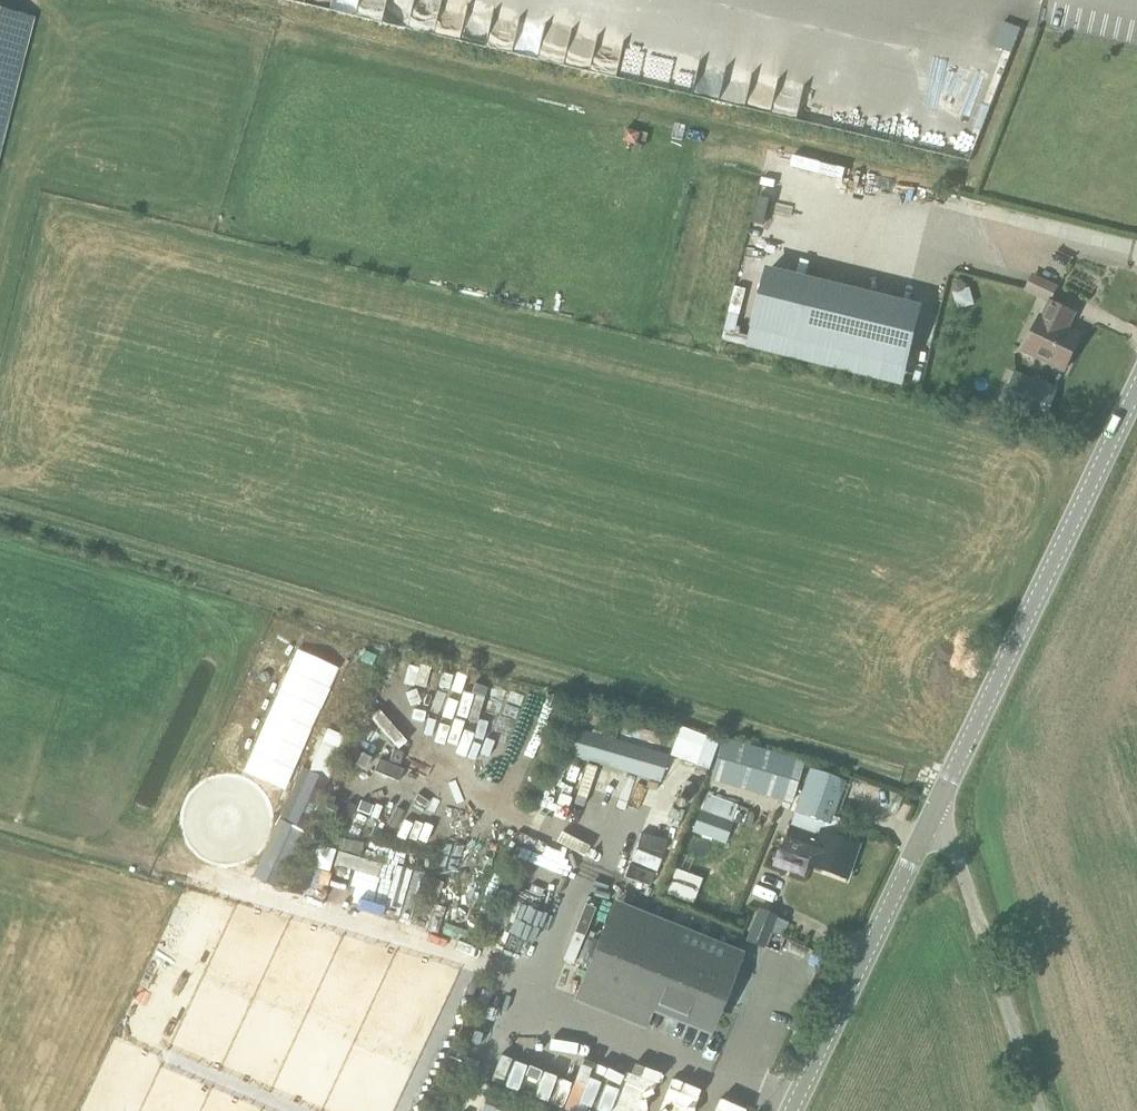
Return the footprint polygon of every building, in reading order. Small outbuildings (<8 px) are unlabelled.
[(33,16),(0,8),(0,149),(33,16)] [(937,228),(915,300),(936,306),(936,307),(979,320),(997,261),(967,252),(968,249),(956,245),(959,234),(937,228)] [(910,320),(807,296),(794,350),(899,373),(910,320)] [(1075,313),(1051,301),(1043,317),(1041,316),(1024,350),(1065,370),(1082,336),(1067,329),(1075,313)] [(1016,373),(999,418),(1021,426),(1024,418),(1044,425),(1057,388),(1016,373)] [(482,706),(501,711),(504,701),(485,695),(482,706)] [(661,782),(669,755),(577,728),(569,756),(661,782)] [(783,801),(796,758),(722,737),(710,780),(783,801)] [(831,824),(845,782),(808,769),(793,811),(831,824)] [(691,786),(680,785),(677,810),(688,812),(691,786)] [(639,806),(639,792),(614,792),(613,805),(639,806)] [(700,812),(692,834),(726,846),(727,842),(733,824),(700,812)] [(747,829),(733,824),(727,842),(741,847),(747,829)] [(811,859),(809,865),(846,878),(858,844),(821,831),(819,836),(790,826),(782,849),(811,859)] [(525,889),(555,901),(571,859),(583,864),(587,853),(565,844),(561,854),(542,847),(525,889)] [(185,898),(215,908),(219,896),(190,886),(185,898)] [(445,917),(449,899),(435,896),(430,913),(445,917)] [(525,897),(521,909),(546,919),(551,907),(525,897)] [(612,901),(608,911),(631,919),(635,909),(612,901)] [(777,916),(763,911),(751,938),(766,943),(777,916)] [(641,915),(637,924),(660,933),(663,924),(641,915)] [(430,944),(442,948),(449,925),(437,921),(430,944)] [(674,949),(606,922),(576,996),(645,1024),(652,1007),(700,1027),(707,1009),(713,1012),(717,1001),(722,1003),(741,956),(680,932),(674,949)] [(333,946),(359,950),(360,938),(335,935),(333,946)] [(480,1086),(486,1060),(460,1053),(453,1078),(480,1086)]
